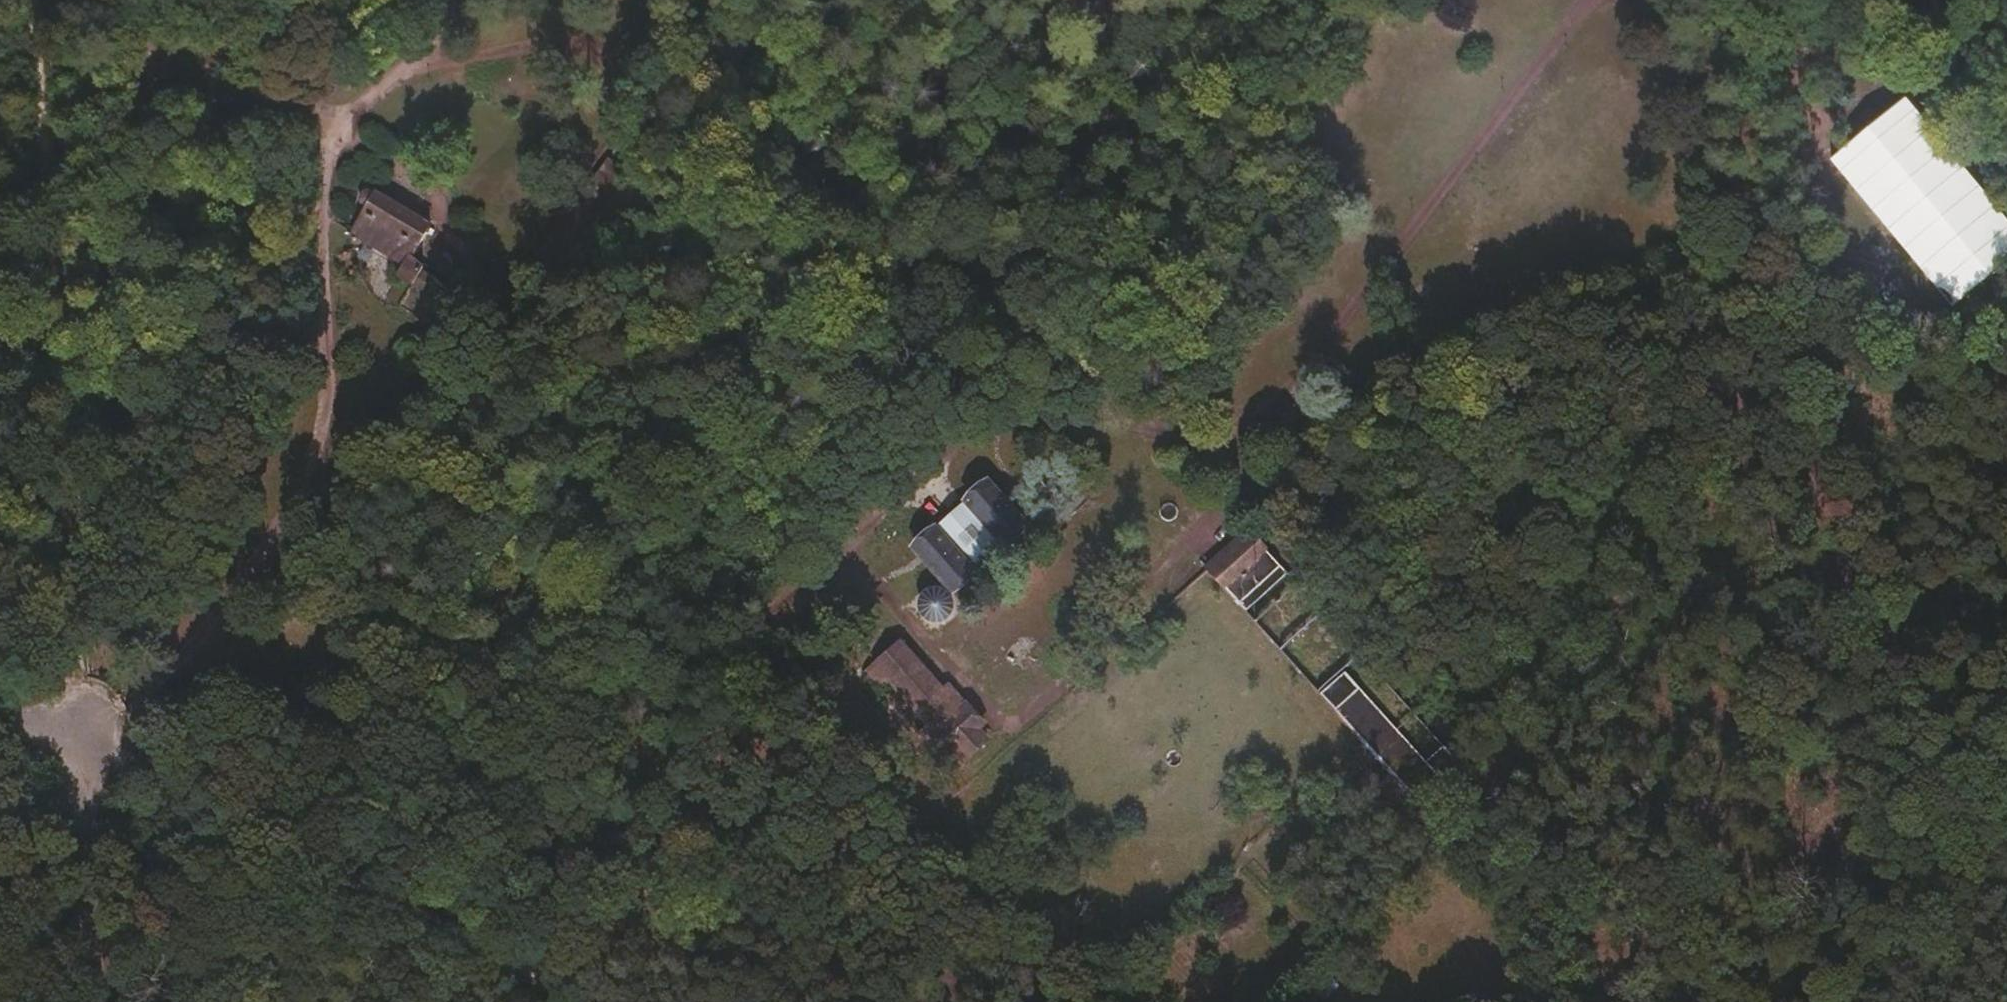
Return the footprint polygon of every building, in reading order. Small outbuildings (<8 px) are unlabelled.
[(2006,257),(2006,217),(1909,90),(1832,149),(1949,301),(2006,257)] [(600,166),(620,181),(623,183),(628,176),(606,158),(600,166)] [(549,279),(620,181),(600,166),(527,263),(549,279)] [(429,221),(374,188),(372,192),(362,191),(358,196),(361,207),(347,232),(398,264),(394,273),(420,290),(430,274),(409,255),(429,221)] [(984,483),(915,545),(953,587),(1022,522),(984,483)] [(1250,531),(1206,571),(1242,611),(1287,572),(1250,531)] [(917,598),(916,613),(920,619),(931,622),(940,620),(948,612),(952,599),(948,592),(937,589),(924,590),(917,598)] [(1296,609),(1299,614),(1275,630),(1282,640),(1321,613),(1311,598),(1296,609)] [(901,644),(867,673),(878,687),(885,681),(927,727),(920,733),(941,755),(937,760),(944,767),(952,770),(987,737),(977,727),(984,721),(948,685),(944,689),(901,644)] [(1413,800),(1439,778),(1460,762),(1443,744),(1424,759),(1344,672),(1318,694),(1360,741),(1413,800)] [(1358,769),(1380,789),(1388,782),(1369,760),(1358,769)] [(1388,782),(1380,789),(1374,795),(1398,820),(1412,806),(1388,782)]
